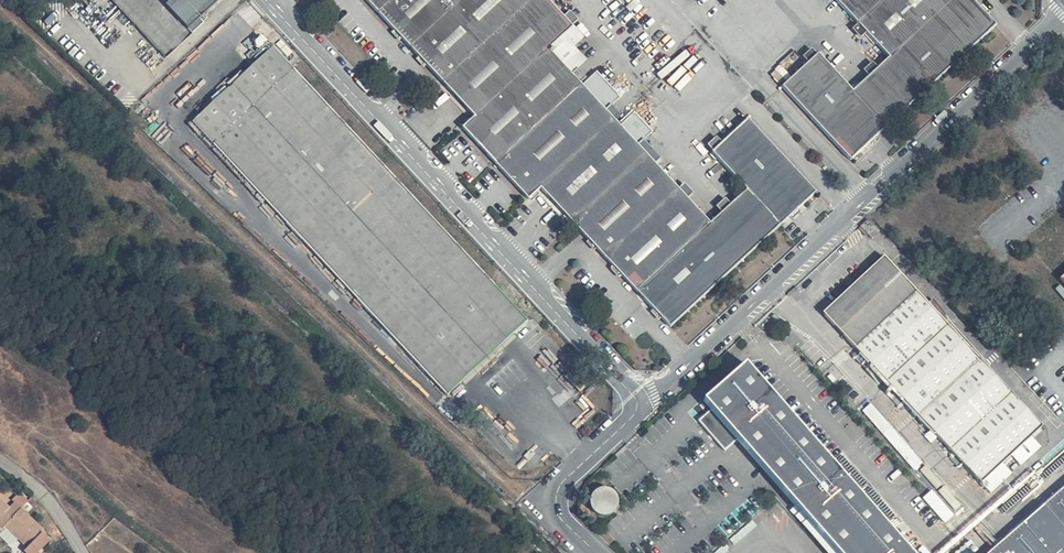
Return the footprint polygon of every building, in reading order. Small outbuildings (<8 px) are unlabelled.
[(167,55),(214,7),(208,2),(209,0),(115,0),(167,55)] [(474,117),(461,135),(526,199),(541,190),(670,329),(819,191),(748,124),(714,157),(746,191),(710,228),(550,50),(571,29),(543,0),(368,0),(474,117)] [(889,59),(853,91),(816,58),(783,90),(849,161),(997,29),(970,0),(834,0),(889,59)] [(270,48),(190,124),(447,396),(528,326),(270,48)] [(597,73),(585,84),(609,109),(621,98),(597,73)] [(632,113),(620,123),(639,143),(650,131),(632,113)] [(879,232),(868,220),(859,229),(870,240),(879,232)] [(1042,429),(885,258),(871,271),(822,315),(980,486),(1042,429)] [(695,422),(706,434),(724,451),(737,443),(829,552),(907,552),(744,368),(702,402),(709,413),(695,422)] [(13,498),(0,486),(0,496),(10,505),(15,500),(13,498)] [(945,522),(954,515),(934,489),(925,496),(945,522)] [(13,498),(15,500),(22,507),(30,498),(21,490),(13,498)] [(604,490),(599,491),(593,494),(590,499),(589,503),(590,510),(592,514),(594,516),(598,518),(604,519),(609,518),(614,515),(616,513),(618,508),(617,502),(616,497),(613,493),(609,491),(604,490)] [(992,552),(1063,552),(1063,490),(992,552)] [(7,523),(22,507),(15,500),(10,505),(0,496),(0,525),(3,527),(7,523)] [(7,523),(30,545),(24,551),(27,552),(39,552),(52,540),(43,532),(46,529),(22,507),(7,523)]
